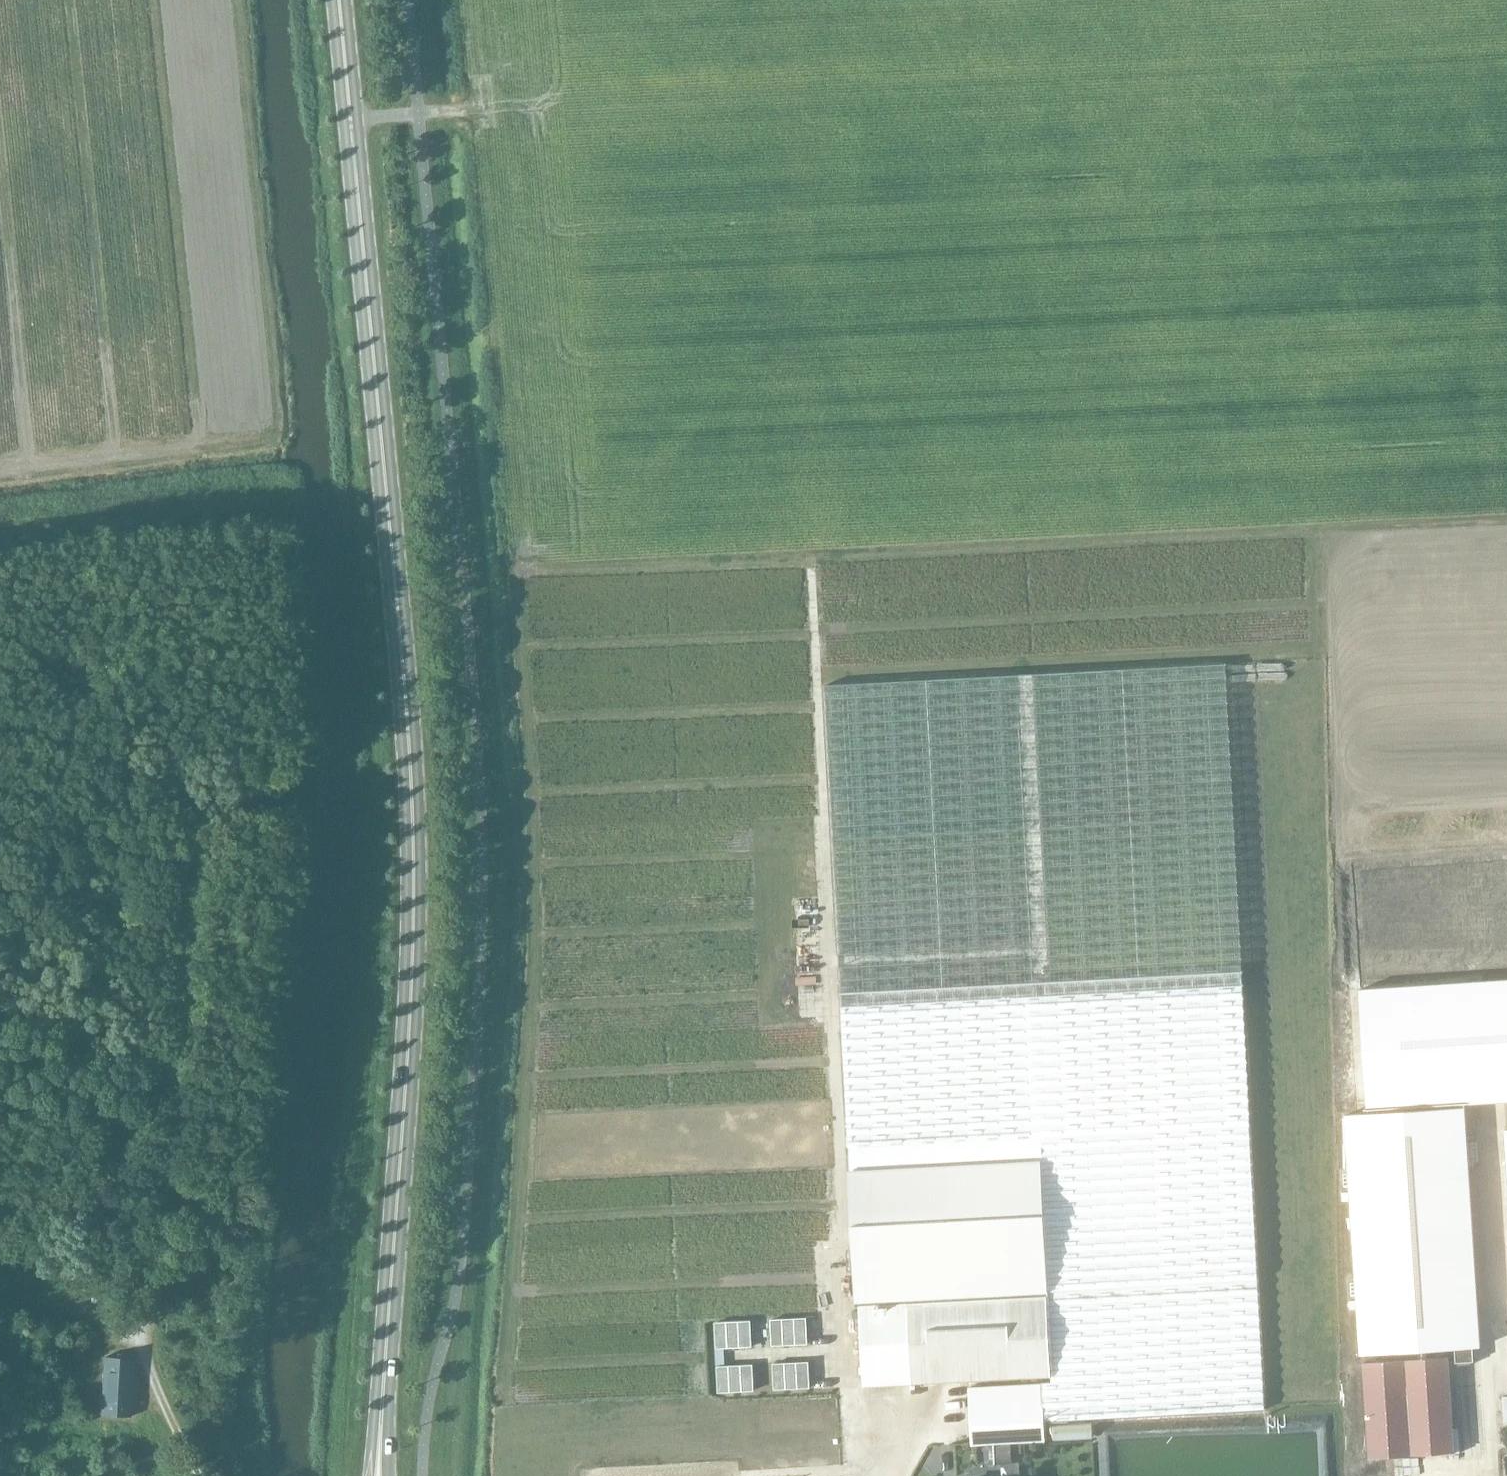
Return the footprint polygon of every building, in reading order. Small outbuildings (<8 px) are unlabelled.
[(1232,663),(830,682),(854,1198),(1039,1190),(1045,1297),(1049,1377),(1050,1383),(1043,1384),(1046,1422),(1267,1411),(1246,973),(1232,663)] [(1365,985),(1506,974),(1506,886),(1358,900),(1365,985)] [(1361,997),(1370,1115),(1461,1108),(1506,1104),(1506,985),(1361,997)] [(1474,1347),(1480,1347),(1461,1108),(1370,1115),(1339,1118),(1359,1356),(1455,1349),(1455,1362),(1474,1361),(1474,1347)] [(1039,1190),(854,1198),(859,1305),(861,1305),(1045,1297),(1039,1190)] [(1045,1297),(861,1305),(865,1385),(890,1384),(910,1383),(1049,1377),(1045,1297)] [(1447,1356),(1363,1362),(1369,1458),(1453,1453),(1447,1356)] [(134,1359),(105,1357),(102,1414),(130,1416),(134,1359)] [(1047,1441),(1046,1422),(1043,1384),(969,1388),(973,1446),(1047,1441)] [(1020,1463),(994,1464),(995,1475),(1020,1475),(1020,1463)]
